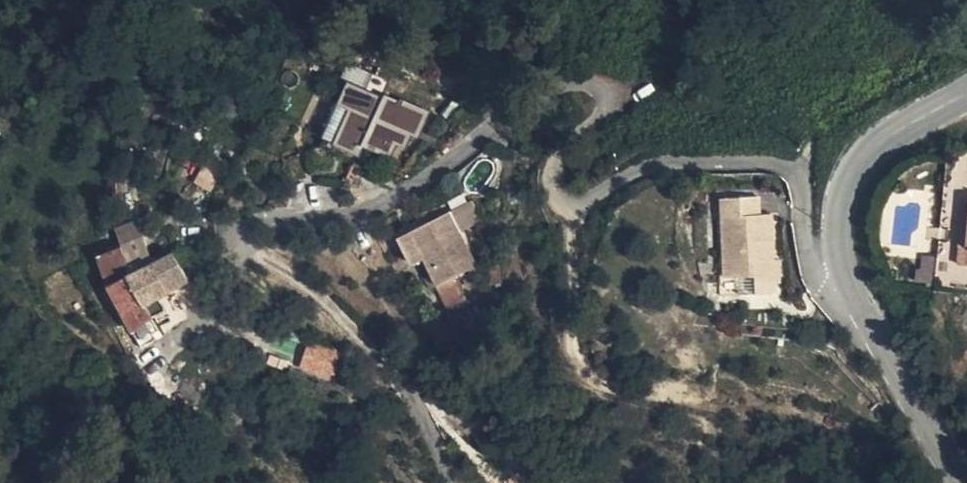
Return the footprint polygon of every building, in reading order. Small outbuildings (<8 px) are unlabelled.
[(332,111),(317,142),(339,153),(347,143),(373,158),(381,143),(388,145),(394,134),(400,138),(410,113),(383,100),(382,103),(366,95),(365,100),(329,82),(319,105),(332,111)] [(306,137),(317,142),(332,111),(319,105),(306,137)] [(198,169),(194,185),(212,189),(216,173),(198,169)] [(757,197),(726,198),(727,212),(720,212),(723,278),(754,277),(755,295),(773,294),(773,282),(772,261),(769,214),(758,215),(757,197)] [(720,296),(755,295),(754,277),(723,278),(720,212),(727,212),(726,198),(715,199),(720,296)] [(470,201),(451,208),(460,230),(479,222),(470,201)] [(398,255),(410,251),(436,306),(451,300),(438,273),(463,260),(438,204),(387,227),(398,255)] [(105,227),(111,243),(133,236),(130,219),(105,227)] [(111,243),(88,252),(98,280),(122,270),(145,262),(133,236),(111,243)] [(170,251),(165,253),(178,281),(182,279),(170,251)] [(165,253),(145,262),(159,289),(178,281),(165,253)] [(931,283),(934,256),(918,254),(915,282),(931,283)] [(783,260),(772,261),(773,282),(784,282),(783,260)] [(122,270),(131,289),(135,297),(153,292),(159,289),(145,262),(122,270)] [(100,283),(101,287),(107,298),(131,289),(122,270),(98,280),(100,283)] [(131,289),(107,298),(135,340),(148,335),(139,317),(138,315),(143,313),(135,297),(131,289)] [(135,297),(143,313),(158,307),(153,292),(135,297)]
